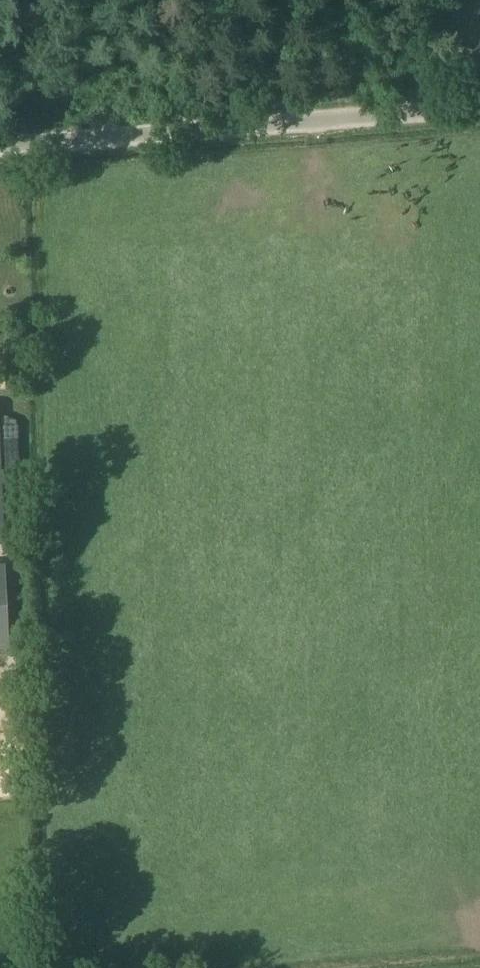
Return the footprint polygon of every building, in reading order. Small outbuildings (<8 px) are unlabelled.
[(0,567),(0,645),(8,644),(5,567),(0,567)]
